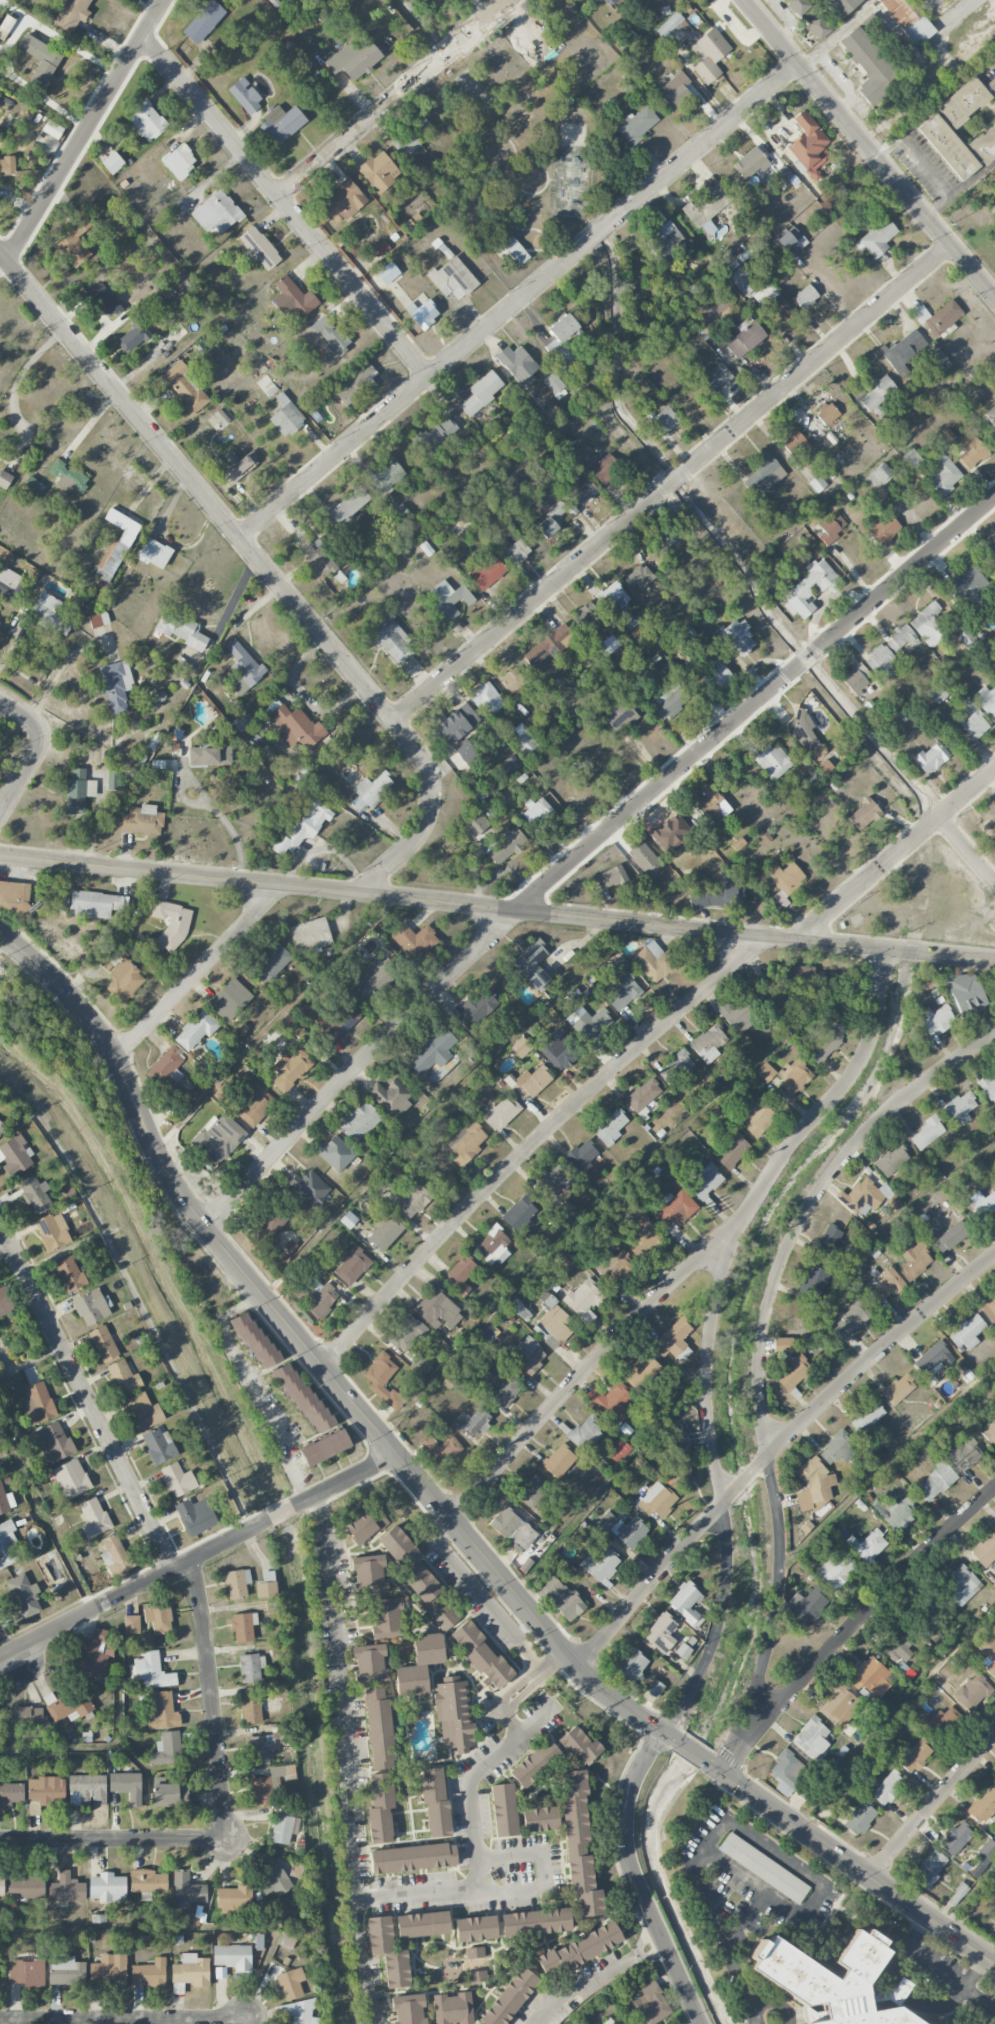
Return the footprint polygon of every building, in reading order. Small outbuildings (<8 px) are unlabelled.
[(53,21),(71,33),(80,20),(83,22),(90,12),(86,10),(92,0),(66,0),(53,21)] [(213,0),(209,0),(181,31),(197,45),(226,12),(213,0)] [(808,0),(786,0),(784,2),(800,17),(812,4),(808,0)] [(837,19),(861,0),(822,0),(837,19)] [(916,47),(935,32),(910,0),(878,0),(916,47)] [(668,39),(674,46),(693,29),(676,11),(655,31),(665,41),(668,39)] [(818,41),(831,30),(818,14),(805,25),(818,41)] [(15,20),(6,15),(0,25),(0,39),(4,41),(15,20)] [(858,25),(837,41),(866,79),(855,88),(869,106),(902,81),(858,25)] [(722,74),(713,62),(731,50),(715,27),(690,44),(701,60),(692,67),(705,85),(722,74)] [(18,49),(40,59),(30,79),(46,86),(62,53),(24,35),(18,49)] [(341,68),(352,82),(383,58),(370,41),(358,51),(350,41),(324,62),(333,74),(341,68)] [(692,96),(685,89),(691,82),(681,71),(657,94),(675,113),(692,96)] [(936,107),(954,129),(992,98),(974,76),(936,107)] [(264,104),(242,77),(227,89),(249,116),(264,104)] [(985,86),(991,93),(994,90),(994,77),(985,86)] [(125,119),(148,143),(168,125),(145,100),(125,119)] [(660,121),(646,103),(624,121),(625,123),(615,131),(629,147),(660,121)] [(294,105),(285,113),(277,105),(256,124),(276,148),(307,120),(294,105)] [(804,133),(786,148),(806,171),(821,158),(816,153),(830,142),(802,109),(791,119),(804,133)] [(980,166),(935,113),(916,128),(961,182),(980,166)] [(400,153),(410,146),(411,148),(434,131),(423,116),(390,140),(400,153)] [(41,131),(58,140),(64,128),(48,119),(41,131)] [(987,164),(994,156),(994,120),(969,147),(987,164)] [(161,159),(177,180),(198,162),(182,142),(161,159)] [(744,181),(769,165),(757,146),(732,163),(744,181)] [(357,169),(377,194),(402,174),(381,149),(357,169)] [(100,162),(111,175),(125,164),(114,150),(100,162)] [(15,173),(14,157),(0,157),(0,174),(15,173)] [(793,175),(785,164),(774,173),(783,183),(793,175)] [(808,177),(816,181),(820,173),(812,169),(808,177)] [(367,200),(348,178),(319,204),(339,226),(367,200)] [(696,228),(733,201),(719,183),(708,191),(710,195),(694,207),(689,201),(680,208),(696,228)] [(206,232),(213,227),(220,235),(243,216),(220,188),(190,213),(206,232)] [(75,229),(54,246),(74,270),(92,255),(78,238),(93,226),(82,213),(70,223),(75,229)] [(874,260),(889,247),(885,243),(898,231),(885,217),(858,241),(874,260)] [(657,229),(655,226),(648,231),(652,238),(645,243),(664,270),(677,261),(673,254),(687,244),(670,220),(657,229)] [(709,236),(716,230),(709,220),(701,226),(709,236)] [(266,272),(282,259),(253,225),(238,238),(266,272)] [(790,258),(808,244),(793,226),(775,240),(790,258)] [(529,258),(506,228),(488,242),(503,261),(509,256),(517,267),(529,258)] [(374,248),(380,256),(390,249),(384,241),(374,248)] [(444,297),(450,292),(458,301),(478,283),(454,254),(427,277),(444,297)] [(726,276),(739,265),(734,259),(721,271),(726,276)] [(385,285),(400,273),(391,261),(376,274),(385,285)] [(728,276),(743,297),(757,287),(742,265),(728,276)] [(299,319),(319,303),(309,290),(303,295),(285,273),(273,284),(280,293),(271,300),(287,319),(294,313),(299,319)] [(106,319),(121,309),(103,282),(88,292),(106,319)] [(781,317),(786,322),(796,314),(770,282),(752,296),(774,323),(781,317)] [(792,298),(803,310),(819,296),(808,284),(792,298)] [(735,303),(724,290),(703,308),(699,303),(688,313),(703,331),(735,303)] [(422,330),(440,314),(427,299),(417,308),(411,302),(403,309),(422,330)] [(912,313),(934,338),(964,314),(951,299),(930,316),(921,305),(912,313)] [(546,328),(554,339),(545,345),(567,376),(580,366),(562,340),(579,328),(568,313),(546,328)] [(314,336),(319,332),(337,356),(353,343),(339,325),(336,328),(325,314),(308,328),(314,336)] [(735,328),(738,332),(723,345),(738,361),(766,335),(748,316),(735,328)] [(127,355),(151,334),(139,321),(115,341),(127,355)] [(881,352),(900,380),(910,373),(903,363),(927,346),(915,328),(881,352)] [(524,388),(535,378),(531,374),(539,367),(519,346),(512,352),(506,345),(494,356),(524,388)] [(210,401),(200,388),(203,385),(181,359),(161,376),(192,415),(210,401)] [(378,373),(365,361),(335,394),(351,408),(358,399),(355,397),(360,391),(364,395),(375,383),(371,380),(378,373)] [(733,381),(722,362),(702,374),(714,393),(733,381)] [(505,387),(490,370),(467,389),(472,395),(459,406),(468,417),(505,387)] [(542,381),(553,396),(565,386),(553,372),(542,381)] [(857,399),(868,412),(897,389),(886,376),(857,399)] [(268,420),(285,438),(306,419),(281,392),(275,398),(283,406),(268,420)] [(814,414),(826,427),(840,414),(828,401),(814,414)] [(983,414),(994,428),(994,403),(983,414)] [(212,415),(223,427),(230,420),(219,408),(212,415)] [(448,447),(443,439),(456,431),(448,417),(413,438),(426,461),(448,447)] [(779,442),(793,459),(809,446),(795,428),(779,442)] [(957,458),(968,470),(989,452),(973,434),(960,446),(965,451),(957,458)] [(901,456),(912,471),(923,462),(912,448),(901,456)] [(221,473),(230,485),(261,461),(252,449),(239,460),(232,450),(223,457),(230,465),(221,473)] [(741,481),(756,499),(786,474),(766,450),(757,458),(762,464),(741,481)] [(926,478),(943,496),(964,476),(941,451),(927,464),(933,471),(926,478)] [(601,485),(621,470),(608,453),(588,468),(596,478),(601,485)] [(379,495),(406,475),(392,455),(365,475),(379,495)] [(71,487),(79,493),(90,479),(70,464),(68,467),(57,458),(47,471),(59,479),(55,484),(67,493),(71,487)] [(865,476),(876,489),(893,475),(882,462),(865,476)] [(13,476),(1,470),(0,471),(0,487),(6,490),(13,476)] [(807,483),(816,494),(827,485),(818,474),(807,483)] [(587,480),(581,486),(575,480),(566,488),(583,505),(598,491),(587,480)] [(328,513),(340,526),(371,498),(359,485),(328,513)] [(535,527),(547,539),(563,523),(559,520),(567,513),(572,517),(578,511),(565,497),(535,527)] [(140,524),(109,508),(103,520),(120,528),(91,586),(104,593),(140,524)] [(451,516),(460,527),(468,521),(460,510),(451,516)] [(818,526),(823,532),(818,537),(825,545),(848,526),(836,511),(818,526)] [(868,530),(879,546),(901,529),(891,514),(868,530)] [(679,538),(666,525),(650,540),(663,553),(679,538)] [(338,568),(316,540),(312,543),(299,527),(289,535),(324,579),(338,568)] [(173,550),(148,537),(137,557),(161,571),(173,550)] [(502,551),(513,566),(531,553),(521,538),(502,551)] [(984,553),(994,566),(994,544),(984,553)] [(465,573),(484,592),(507,570),(489,551),(465,573)] [(844,584),(821,557),(806,569),(809,574),(780,598),(800,621),(814,609),(806,599),(813,594),(808,588),(814,583),(821,592),(827,587),(832,593),(844,584)] [(652,577),(641,563),(623,578),(634,592),(652,577)] [(940,588),(951,602),(962,594),(971,606),(993,590),(973,563),(940,588)] [(15,604),(27,581),(1,568),(0,569),(0,596),(15,604)] [(333,576),(340,584),(346,580),(339,571),(333,576)] [(453,591),(444,579),(429,591),(440,605),(434,609),(445,624),(459,613),(453,605),(460,599),(466,607),(475,601),(462,584),(453,591)] [(632,600),(613,580),(595,597),(614,617),(632,600)] [(26,617),(66,637),(79,610),(40,591),(26,617)] [(949,633),(935,615),(942,610),(934,600),(908,622),(930,649),(949,633)] [(576,610),(580,615),(574,619),(583,633),(602,620),(589,601),(576,610)] [(92,628),(109,623),(106,612),(88,616),(92,628)] [(636,625),(631,612),(621,617),(626,629),(636,625)] [(208,638),(197,632),(200,625),(178,614),(175,619),(163,613),(154,630),(169,637),(169,636),(202,651),(208,638)] [(409,639),(389,616),(369,634),(398,666),(413,652),(405,643),(409,639)] [(722,648),(729,642),(741,657),(756,644),(745,631),(749,627),(740,616),(714,638),(722,648)] [(521,655),(530,666),(538,660),(542,665),(576,640),(564,623),(521,655)] [(916,636),(905,623),(884,642),(895,654),(916,636)] [(620,645),(611,634),(594,647),(603,658),(620,645)] [(237,660),(227,668),(234,676),(227,682),(240,696),(265,673),(234,638),(224,647),(237,660)] [(888,664),(894,661),(884,645),(865,656),(881,682),(895,674),(888,664)] [(716,692),(733,678),(718,659),(701,673),(716,692)] [(96,667),(103,696),(107,695),(111,713),(128,710),(124,691),(133,689),(127,660),(96,667)] [(853,693),(873,678),(860,662),(841,677),(853,693)] [(513,695),(527,682),(514,667),(500,680),(513,695)] [(650,695),(657,705),(653,707),(661,720),(690,702),(676,679),(650,695)] [(467,693),(476,709),(481,706),(487,715),(504,706),(489,681),(467,693)] [(947,698),(940,684),(928,690),(935,704),(947,698)] [(972,696),(994,721),(994,720),(994,685),(988,691),(984,686),(972,696)] [(602,716),(617,734),(638,716),(622,698),(602,716)] [(969,716),(959,723),(973,741),(990,727),(970,700),(962,707),(969,716)] [(327,733),(317,721),(312,725),(298,707),(290,713),(282,703),(269,713),(285,732),(281,735),(290,747),(298,740),(306,750),(327,733)] [(447,745),(480,722),(467,703),(433,726),(447,745)] [(802,751),(817,743),(810,729),(814,727),(803,707),(795,711),(797,716),(787,722),(802,751)] [(231,723),(239,732),(248,725),(241,715),(231,723)] [(513,728),(518,737),(515,739),(526,757),(539,749),(523,722),(513,728)] [(477,754),(465,738),(453,747),(465,763),(477,754)] [(923,754),(920,750),(911,758),(926,776),(951,756),(938,741),(923,754)] [(793,766),(776,742),(754,757),(772,781),(793,766)] [(231,765),(231,747),(188,748),(189,766),(231,765)] [(521,765),(512,754),(502,763),(510,774),(521,765)] [(818,766),(825,774),(833,767),(826,759),(818,766)] [(85,815),(84,797),(96,796),(95,780),(86,780),(85,768),(71,769),(71,779),(65,779),(66,815),(85,815)] [(119,770),(107,769),(107,790),(119,790),(119,770)] [(352,789),(358,796),(350,803),(358,812),(366,804),(369,807),(395,783),(383,771),(370,783),(365,777),(352,789)] [(704,797),(695,804),(711,825),(731,810),(708,782),(699,789),(704,797)] [(330,796),(339,803),(344,797),(334,790),(330,796)] [(506,808),(514,803),(507,792),(499,797),(506,808)] [(538,830),(556,813),(541,797),(523,813),(538,830)] [(280,834),(270,849),(281,856),(286,849),(293,853),(304,836),(313,841),(332,810),(313,798),(287,838),(280,834)] [(859,832),(882,815),(869,798),(846,815),(859,832)] [(156,805),(140,804),(140,808),(129,807),(128,814),(120,814),(119,832),(162,834),(163,813),(156,812),(156,805)] [(462,828),(473,839),(490,824),(479,812),(462,828)] [(994,814),(981,824),(994,844),(994,815),(994,814)] [(685,834),(688,822),(681,820),(677,832),(685,834)] [(512,824),(483,850),(498,867),(528,841),(512,824)] [(731,844),(736,851),(745,844),(740,837),(731,844)] [(627,852),(649,878),(663,866),(642,840),(627,852)] [(773,896),(782,909),(789,903),(784,897),(806,879),(793,862),(781,871),(775,863),(765,871),(780,890),(773,896)] [(593,877),(600,891),(627,879),(620,864),(593,877)] [(744,876),(722,876),(722,885),(703,885),(703,892),(690,892),(690,908),(744,907),(744,876)] [(0,882),(0,910),(29,911),(30,882),(0,882)] [(128,897),(72,889),(68,914),(109,919),(111,910),(126,912),(128,897)] [(189,908),(154,901),(151,916),(165,919),(159,949),(180,953),(189,908)] [(289,927),(297,956),(333,946),(325,917),(289,927)] [(439,940),(425,925),(414,934),(403,922),(392,933),(417,960),(439,940)] [(548,951),(536,938),(512,962),(524,974),(548,951)] [(653,985),(679,965),(666,950),(663,953),(653,940),(631,957),(653,985)] [(249,969),(266,985),(292,957),(276,941),(249,969)] [(630,965),(621,955),(609,964),(618,975),(630,965)] [(121,1004),(146,980),(124,957),(107,973),(113,979),(105,987),(121,1004)] [(367,1003),(392,976),(373,959),(348,986),(367,1003)] [(811,986),(812,967),(785,965),(784,984),(811,986)] [(532,991),(549,982),(542,969),(526,978),(532,991)] [(943,981),(959,1017),(987,1005),(971,969),(943,981)] [(618,1013),(642,990),(626,973),(615,983),(613,980),(599,993),(618,1013)] [(207,1004),(227,1023),(253,996),(232,977),(207,1004)] [(758,983),(766,1002),(777,998),(769,979),(758,983)] [(500,1003),(484,985),(461,1007),(464,1010),(456,1018),(468,1032),(500,1003)] [(738,1036),(759,1018),(743,999),(722,1016),(738,1036)] [(362,1016),(347,1000),(317,1028),(332,1044),(362,1016)] [(931,1013),(926,1007),(915,1015),(932,1038),(956,1020),(944,1004),(931,1013)] [(611,1017),(601,1007),(591,1017),(580,1006),(567,1018),(587,1039),(611,1017)] [(219,1024),(203,1008),(173,1039),(189,1055),(219,1024)] [(278,1024),(285,1031),(295,1021),(287,1014),(278,1024)] [(805,1051),(817,1063),(847,1033),(835,1021),(805,1051)] [(728,1039),(716,1023),(689,1043),(705,1065),(719,1055),(715,1049),(728,1039)] [(439,1068),(452,1056),(446,1051),(457,1040),(443,1026),(405,1061),(419,1076),(433,1062),(439,1068)] [(558,1071),(569,1061),(563,1055),(575,1043),(559,1026),(548,1037),(544,1033),(532,1043),(558,1071)] [(303,1042),(309,1034),(300,1027),(294,1035),(303,1042)] [(520,1059),(532,1048),(521,1036),(509,1047),(520,1059)] [(179,1079),(172,1073),(185,1059),(171,1046),(146,1073),(167,1092),(179,1079)] [(271,1082),(282,1094),(315,1064),(300,1048),(288,1059),(283,1054),(271,1066),(279,1074),(271,1082)] [(656,1072),(668,1086),(695,1064),(682,1049),(656,1072)] [(814,1074),(795,1056),(777,1076),(783,1081),(778,1087),(791,1098),(814,1074)] [(754,1073),(764,1083),(775,1072),(765,1062),(754,1073)] [(552,1078),(541,1065),(530,1075),(526,1070),(515,1080),(511,1076),(506,1081),(525,1102),(552,1078)] [(977,1081),(993,1107),(994,1106),(994,1070),(977,1081)] [(662,1090),(650,1077),(624,1101),(640,1119),(648,1112),(644,1107),(662,1090)] [(401,1114),(411,1105),(406,1100),(412,1094),(396,1078),(384,1089),(376,1081),(366,1091),(390,1116),(396,1110),(401,1114)] [(233,1112),(251,1127),(277,1099),(259,1083),(233,1112)] [(958,1120),(962,1125),(971,1119),(966,1113),(978,1105),(968,1090),(941,1108),(952,1124),(958,1120)] [(495,1133),(522,1108),(509,1094),(482,1119),(495,1133)] [(777,1113),(758,1098),(743,1117),(750,1123),(745,1129),(756,1138),(777,1113)] [(382,1118),(365,1100),(339,1125),(355,1143),(382,1118)] [(621,1135),(617,1131),(628,1120),(617,1108),(592,1131),(607,1148),(621,1135)] [(247,1134),(220,1110),(191,1142),(217,1166),(247,1134)] [(946,1130),(935,1116),(908,1137),(919,1152),(946,1130)] [(447,1144),(455,1152),(450,1158),(460,1168),(480,1150),(477,1146),(488,1136),(472,1120),(447,1144)] [(711,1154),(728,1171),(752,1148),(735,1131),(711,1154)] [(35,1162),(24,1145),(26,1143),(20,1133),(0,1146),(0,1164),(1,1164),(11,1179),(35,1162)] [(315,1153),(338,1173),(356,1154),(333,1134),(315,1153)] [(562,1157),(581,1177),(592,1167),(588,1162),(599,1152),(587,1139),(578,1148),(575,1145),(562,1157)] [(888,1182),(906,1167),(901,1160),(909,1154),(899,1143),(874,1163),(888,1182)] [(725,1179),(710,1162),(686,1184),(701,1201),(725,1179)] [(535,1184),(550,1200),(571,1180),(556,1164),(535,1184)] [(287,1183),(314,1208),(331,1189),(309,1169),(301,1178),(296,1173),(287,1183)] [(17,1184),(37,1215),(53,1205),(44,1192),(49,1189),(44,1181),(40,1184),(33,1174),(17,1184)] [(378,1198),(390,1185),(380,1176),(368,1189),(378,1198)] [(881,1184),(879,1188),(863,1176),(848,1196),(839,1190),(833,1198),(855,1214),(864,1203),(874,1210),(881,1201),(895,1212),(903,1201),(881,1184)] [(410,1220),(432,1196),(413,1178),(403,1189),(391,1202),(410,1220)] [(668,1193),(654,1208),(676,1230),(698,1207),(680,1189),(673,1197),(668,1193)] [(978,1191),(967,1199),(983,1220),(994,1211),(994,1190),(984,1198),(978,1191)] [(500,1217),(518,1236),(532,1224),(528,1219),(538,1209),(524,1194),(500,1217)] [(577,1218),(571,1201),(556,1207),(562,1223),(577,1218)] [(273,1207),(256,1225),(271,1239),(288,1221),(273,1207)] [(339,1221),(349,1230),(358,1219),(348,1210),(339,1221)] [(65,1212),(54,1217),(51,1213),(33,1222),(48,1252),(71,1241),(64,1226),(71,1223),(65,1212)] [(367,1238),(381,1252),(403,1229),(389,1215),(367,1238)] [(643,1260),(664,1238),(641,1215),(632,1224),(625,1218),(616,1227),(628,1238),(624,1242),(643,1260)] [(941,1254),(969,1234),(960,1221),(932,1240),(941,1254)] [(841,1230),(826,1223),(813,1256),(828,1262),(841,1230)] [(491,1268),(508,1252),(504,1247),(511,1241),(496,1225),(472,1248),(491,1268)] [(899,1266),(912,1280),(934,1259),(919,1242),(911,1249),(905,1243),(897,1251),(906,1260),(899,1266)] [(349,1287),(372,1261),(355,1246),(332,1271),(349,1287)] [(574,1257),(562,1246),(552,1257),(563,1268),(574,1257)] [(613,1256),(610,1253),(598,1264),(616,1284),(636,1266),(621,1249),(613,1256)] [(86,1285),(73,1255),(53,1263),(66,1293),(86,1285)] [(460,1298),(471,1289),(463,1281),(478,1267),(466,1255),(441,1278),(460,1298)] [(798,1299),(818,1305),(827,1271),(807,1265),(798,1299)] [(904,1284),(890,1266),(880,1273),(883,1278),(868,1288),(879,1303),(904,1284)] [(563,1300),(586,1326),(596,1317),(590,1311),(605,1297),(587,1277),(563,1300)] [(298,1299),(321,1320),(331,1309),(328,1306),(339,1294),(326,1282),(322,1287),(315,1281),(298,1299)] [(13,1312),(4,1286),(0,1287),(0,1317),(13,1312)] [(109,1306),(99,1287),(72,1300),(85,1327),(111,1314),(107,1307),(109,1306)] [(413,1310),(434,1329),(441,1321),(450,1330),(464,1315),(435,1287),(413,1310)] [(978,1307),(994,1327),(994,1294),(978,1307)] [(532,1315),(514,1297),(506,1305),(525,1322),(532,1315)] [(826,1330),(839,1344),(871,1313),(859,1299),(826,1330)] [(564,1325),(571,1319),(555,1304),(531,1330),(554,1351),(571,1332),(564,1325)] [(946,1335),(956,1349),(962,1345),(967,1351),(979,1342),(974,1336),(986,1327),(976,1313),(946,1335)] [(386,1340),(403,1355),(427,1329),(410,1314),(386,1340)] [(692,1352),(680,1340),(692,1328),(680,1316),(651,1345),(662,1357),(668,1352),(679,1364),(692,1352)] [(103,1363),(119,1355),(104,1325),(88,1333),(103,1363)] [(548,1355),(527,1335),(508,1355),(529,1376),(548,1355)] [(792,1353),(792,1338),(774,1338),(775,1354),(792,1353)] [(912,1362),(926,1380),(942,1367),(938,1363),(950,1354),(940,1340),(912,1362)] [(399,1366),(381,1352),(361,1375),(371,1383),(367,1388),(395,1411),(403,1401),(383,1384),(399,1366)] [(659,1366),(642,1352),(621,1377),(638,1391),(659,1366)] [(775,1379),(786,1392),(813,1369),(798,1352),(789,1360),(792,1363),(775,1379)] [(432,1367),(419,1355),(409,1366),(422,1378),(432,1367)] [(132,1375),(124,1358),(106,1367),(120,1397),(144,1386),(137,1373),(132,1375)] [(336,1426),(334,1419),(289,1365),(288,1363),(276,1368),(270,1373),(272,1378),(306,1418),(307,1419),(318,1433),(336,1426)] [(880,1393),(893,1407),(917,1385),(904,1372),(880,1393)] [(522,1387),(509,1376),(490,1397),(504,1409),(522,1387)] [(55,1418),(45,1381),(25,1386),(29,1400),(21,1402),(25,1418),(30,1417),(32,1424),(55,1418)] [(604,1396),(593,1386),(585,1395),(617,1424),(638,1402),(616,1382),(604,1396)] [(158,1403),(151,1406),(144,1391),(122,1401),(137,1433),(166,1419),(158,1403)] [(885,1412),(874,1399),(848,1423),(860,1436),(885,1412)] [(456,1419),(451,1425),(463,1435),(466,1432),(476,1439),(493,1417),(478,1406),(464,1425),(456,1419)] [(566,1437),(584,1453),(601,1434),(597,1430),(602,1425),(589,1412),(566,1437)] [(978,1430),(990,1446),(994,1442),(994,1417),(978,1430)] [(33,1431),(45,1465),(77,1454),(71,1437),(65,1439),(59,1422),(33,1431)] [(176,1457),(163,1426),(141,1435),(154,1466),(176,1457)] [(308,1468),(351,1446),(342,1428),(299,1450),(308,1468)] [(817,1453),(829,1466),(840,1457),(846,1463),(858,1451),(840,1431),(817,1453)] [(688,1432),(668,1433),(670,1484),(673,1484),(691,1483),(688,1432)] [(463,1448),(451,1434),(438,1445),(429,1435),(419,1443),(439,1468),(463,1448)] [(631,1449),(619,1437),(604,1453),(617,1464),(631,1449)] [(983,1454),(969,1437),(948,1454),(963,1471),(983,1454)] [(556,1480),(577,1458),(561,1443),(540,1465),(556,1480)] [(792,1472),(806,1487),(800,1492),(795,1493),(799,1512),(811,1510),(814,1513),(831,1497),(829,1486),(837,1484),(835,1474),(827,1475),(825,1469),(815,1457),(807,1458),(792,1472)] [(52,1468),(64,1500),(90,1490),(79,1458),(52,1468)] [(932,1464),(936,1469),(914,1488),(928,1504),(957,1477),(940,1458),(932,1464)] [(171,1498),(198,1487),(191,1470),(183,1474),(177,1461),(159,1469),(171,1498)] [(515,1494),(532,1508),(548,1488),(531,1474),(515,1494)] [(16,1509),(11,1492),(5,1495),(0,1480),(0,1514),(16,1509)] [(635,1504),(648,1517),(653,1512),(660,1518),(677,1500),(657,1481),(635,1504)] [(918,1510),(904,1497),(897,1504),(888,1495),(881,1503),(876,1499),(869,1507),(897,1532),(918,1510)] [(97,1496),(78,1504),(86,1522),(80,1525),(86,1539),(111,1529),(97,1496)] [(174,1505),(188,1537),(217,1525),(205,1498),(191,1504),(189,1499),(174,1505)] [(388,1520),(372,1503),(343,1528),(358,1546),(388,1520)] [(488,1527),(512,1542),(517,1535),(526,1541),(534,1528),(501,1507),(488,1527)] [(630,1551),(650,1530),(635,1515),(624,1526),(608,1510),(592,1527),(602,1536),(609,1530),(630,1551)] [(538,1522),(550,1532),(555,1525),(543,1516),(538,1522)] [(19,1560),(13,1548),(18,1545),(12,1532),(16,1530),(10,1519),(0,1524),(0,1569),(19,1560)] [(399,1568),(418,1555),(397,1525),(379,1537),(399,1568)] [(850,1535),(845,1540),(867,1563),(889,1543),(875,1528),(859,1544),(850,1535)] [(105,1552),(100,1554),(110,1577),(132,1567),(117,1533),(100,1540),(105,1552)] [(994,1558),(994,1538),(991,1533),(969,1553),(983,1569),(994,1558)] [(601,1585),(623,1561),(606,1546),(591,1564),(584,1558),(578,1565),(601,1585)] [(858,1568),(844,1553),(832,1564),(827,1559),(814,1572),(833,1591),(858,1568)] [(350,1557),(351,1570),(356,1570),(357,1595),(387,1593),(387,1580),(384,1580),(382,1555),(350,1557)] [(417,1561),(404,1572),(410,1579),(404,1584),(443,1631),(462,1615),(417,1561)] [(982,1586),(961,1563),(938,1584),(960,1607),(982,1586)] [(246,1584),(250,1583),(249,1569),(224,1572),(228,1600),(247,1598),(246,1584)] [(262,1582),(274,1581),(273,1572),(262,1572),(262,1582)] [(586,1607),(553,1572),(540,1584),(551,1597),(548,1600),(569,1623),(586,1607)] [(24,1618),(41,1610),(34,1597),(41,1594),(35,1583),(30,1585),(24,1573),(6,1582),(24,1618)] [(666,1603),(695,1628),(703,1619),(690,1608),(702,1595),(686,1580),(666,1603)] [(276,1597),(275,1582),(256,1583),(256,1598),(276,1597)] [(805,1630),(829,1598),(813,1586),(804,1599),(795,1592),(780,1611),(805,1630)] [(373,1638),(404,1636),(402,1598),(371,1600),(373,1638)] [(152,1622),(153,1635),(172,1633),(168,1599),(148,1601),(149,1609),(144,1609),(145,1622),(152,1622)] [(675,1641),(668,1635),(677,1624),(663,1612),(643,1637),(664,1655),(675,1641)] [(258,1625),(257,1613),(232,1614),(234,1643),(253,1642),(252,1625),(258,1625)] [(124,1633),(139,1633),(139,1615),(123,1616),(124,1633)] [(513,1676),(483,1639),(484,1638),(468,1619),(449,1635),(495,1691),(513,1676)] [(81,1636),(75,1672),(107,1678),(111,1652),(98,1650),(99,1643),(106,1645),(108,1630),(94,1628),(92,1638),(81,1636)] [(913,1655),(906,1647),(911,1643),(902,1633),(882,1651),(893,1662),(899,1656),(905,1663),(913,1655)] [(394,1668),(397,1697),(428,1694),(426,1664),(444,1663),(442,1634),(412,1636),(415,1666),(394,1668)] [(989,1634),(994,1640),(994,1680),(985,1669),(991,1663),(976,1647),(989,1634)] [(383,1644),(365,1645),(349,1646),(350,1660),(356,1659),(357,1673),(353,1673),(354,1685),(388,1683),(387,1669),(385,1669),(383,1644)] [(616,1670),(633,1682),(649,1660),(631,1648),(616,1670)] [(143,1688),(177,1685),(176,1672),(160,1673),(158,1650),(139,1652),(140,1658),(132,1659),(134,1680),(143,1679),(143,1688)] [(240,1683),(261,1682),(260,1669),(264,1669),(264,1654),(239,1655),(240,1683)] [(891,1686),(884,1679),(890,1673),(869,1654),(851,1674),(857,1679),(852,1684),(857,1689),(861,1685),(877,1700),(891,1686)] [(952,1694),(969,1677),(972,1681),(978,1672),(984,1680),(979,1683),(987,1691),(969,1710),(952,1694)] [(443,1749),(455,1747),(456,1755),(473,1752),(470,1723),(471,1723),(466,1681),(458,1682),(458,1676),(442,1678),(443,1683),(433,1684),(437,1722),(439,1722),(443,1749)] [(645,1691),(657,1699),(665,1687),(654,1679),(645,1691)] [(839,1730),(862,1706),(835,1681),(827,1689),(833,1695),(818,1710),(839,1730)] [(365,1689),(371,1770),(394,1768),(389,1698),(384,1698),(383,1688),(365,1689)] [(94,1710),(84,1690),(57,1703),(51,1692),(41,1698),(54,1723),(76,1712),(78,1718),(94,1710)] [(172,1712),(171,1691),(144,1692),(146,1729),(180,1727),(179,1712),(172,1712)] [(241,1696),(242,1724),(261,1723),(260,1695),(241,1696)] [(4,1707),(4,1733),(19,1733),(19,1727),(45,1727),(45,1707),(4,1707)] [(917,1722),(924,1715),(928,1718),(936,1709),(943,1715),(950,1708),(959,1717),(937,1741),(917,1722)] [(835,1737),(813,1716),(791,1740),(803,1751),(800,1753),(811,1763),(835,1737)] [(589,1743),(575,1725),(556,1740),(571,1760),(577,1755),(584,1765),(603,1750),(594,1739),(589,1743)] [(180,1730),(160,1732),(161,1741),(155,1742),(156,1752),(147,1753),(148,1764),(183,1761),(180,1730)] [(268,1751),(274,1751),(273,1736),(248,1736),(249,1765),(269,1764),(268,1751)] [(523,1790),(561,1755),(547,1738),(508,1773),(523,1790)] [(898,1761),(909,1772),(911,1769),(915,1773),(926,1763),(924,1760),(932,1752),(920,1740),(898,1761)] [(787,1798),(809,1768),(784,1749),(766,1773),(779,1782),(774,1788),(787,1798)] [(255,1806),(272,1805),(272,1791),(282,1790),(281,1780),(295,1779),(295,1765),(269,1767),(270,1777),(250,1778),(251,1792),(254,1792),(255,1806)] [(450,1836),(443,1767),(419,1769),(422,1804),(426,1804),(429,1838),(450,1836)] [(868,1793),(891,1767),(901,1776),(899,1778),(903,1782),(896,1791),(897,1794),(889,1803),(886,1801),(882,1805),(868,1793)] [(604,1915),(602,1889),(594,1890),(591,1854),(586,1854),(585,1843),(589,1842),(585,1796),(588,1795),(586,1770),(559,1772),(569,1894),(578,1894),(580,1917),(604,1915)] [(140,1773),(109,1774),(109,1793),(129,1792),(129,1807),(141,1807),(140,1773)] [(369,1844),(392,1843),(390,1808),(394,1808),(392,1773),(369,1774),(371,1808),(367,1808),(369,1844)] [(68,1776),(69,1805),(91,1804),(91,1806),(106,1805),(105,1775),(68,1776)] [(28,1800),(39,1800),(39,1803),(64,1804),(65,1778),(29,1777),(28,1800)] [(11,1802),(23,1802),(24,1784),(0,1784),(0,1806),(11,1806),(11,1802)] [(188,1806),(187,1784),(153,1785),(153,1806),(188,1806)] [(493,1837),(515,1836),(513,1784),(491,1785),(493,1837)] [(990,1787),(994,1791),(994,1795),(994,1809),(983,1822),(981,1820),(978,1822),(965,1810),(976,1798),(978,1799),(990,1787)] [(842,1823),(864,1798),(872,1805),(870,1807),(876,1813),(857,1836),(842,1823)] [(558,1830),(557,1807),(522,1809),(523,1831),(558,1830)] [(270,1843),(289,1845),(290,1834),(296,1835),(298,1817),(273,1814),(270,1843)] [(953,1858),(974,1834),(967,1828),(968,1827),(962,1821),(955,1830),(951,1827),(944,1835),(946,1837),(938,1845),(953,1858)] [(717,1850),(799,1904),(811,1887),(729,1832),(717,1850)] [(989,1838),(994,1844),(994,1856),(985,1867),(973,1856),(989,1838)] [(369,1849),(371,1873),(456,1867),(454,1844),(369,1849)] [(909,1876),(933,1850),(947,1861),(935,1874),(937,1876),(926,1890),(909,1876)] [(269,1898),(292,1888),(279,1860),(257,1869),(269,1898)] [(168,1892),(167,1873),(155,1874),(155,1869),(130,1870),(130,1893),(168,1892)] [(207,1903),(207,1885),(189,1884),(189,1870),(174,1869),(174,1903),(207,1903)] [(85,1901),(85,1881),(70,1881),(70,1870),(59,1870),(59,1883),(48,1883),(48,1901),(85,1901)] [(30,1871),(7,1872),(7,1899),(45,1898),(45,1877),(31,1878),(30,1871)] [(126,1900),(126,1876),(113,1877),(113,1872),(100,1872),(100,1876),(89,1877),(89,1901),(126,1900)] [(953,1907),(969,1889),(962,1882),(945,1900),(953,1907)] [(216,1889),(217,1913),(239,1912),(239,1919),(251,1919),(251,1885),(236,1885),(236,1888),(216,1889)] [(570,1931),(569,1909),(501,1913),(502,1935),(570,1931)] [(450,1933),(447,1910),(395,1916),(397,1939),(450,1933)] [(386,1989),(410,1987),(407,1949),(393,1951),(390,1916),(366,1918),(369,1955),(383,1954),(386,1989)] [(454,1918),(455,1942),(496,1939),(495,1916),(454,1918)] [(535,1957),(545,1979),(623,1943),(613,1922),(552,1950),(552,1949),(535,1957)] [(762,1945),(765,1942),(758,1940),(746,1978),(822,2003),(824,2020),(802,2023),(926,2023),(880,2010),(869,2011),(868,1998),(883,1949),(881,1949),(884,1939),(850,1928),(838,1966),(840,1969),(762,1945)] [(213,1946),(213,1966),(234,1966),(234,1973),(251,1973),(251,1945),(213,1946)] [(484,1947),(465,1948),(465,1959),(484,1958),(484,1947)] [(172,1964),(172,1983),(193,1983),(193,1987),(208,1987),(209,1958),(196,1958),(196,1953),(181,1953),(181,1964),(172,1964)] [(90,1984),(126,1983),(126,1954),(100,1955),(100,1963),(89,1963),(90,1984)] [(48,1985),(84,1986),(85,1962),(74,1962),(74,1957),(49,1957),(48,1985)] [(131,1966),(131,1986),(165,1985),(165,1957),(154,1957),(154,1965),(131,1966)] [(9,1983),(23,1983),(23,1988),(45,1987),(44,1959),(8,1960),(9,1983)] [(521,1966),(479,2020),(484,2023),(505,2023),(539,1980),(521,1966)] [(299,1982),(305,1980),(301,1967),(276,1975),(285,2002),(303,1996),(299,1982)] [(486,1981),(486,1971),(467,1972),(468,1982),(486,1981)] [(629,2003),(643,2023),(654,2023),(673,2011),(652,1981),(639,1989),(642,1994),(629,2003)] [(470,1992),(455,1992),(455,1995),(432,1996),(434,2023),(465,2023),(472,2023),(470,1992)] [(426,2018),(424,2019),(423,1994),(392,1995),(393,2023),(426,2023),(426,2018)] [(318,2018),(313,2017),(314,2004),(276,2001),(275,2017),(290,2018),(290,2023),(318,2023),(318,2018)] [(611,2015),(602,2023),(619,2023),(611,2015)]
